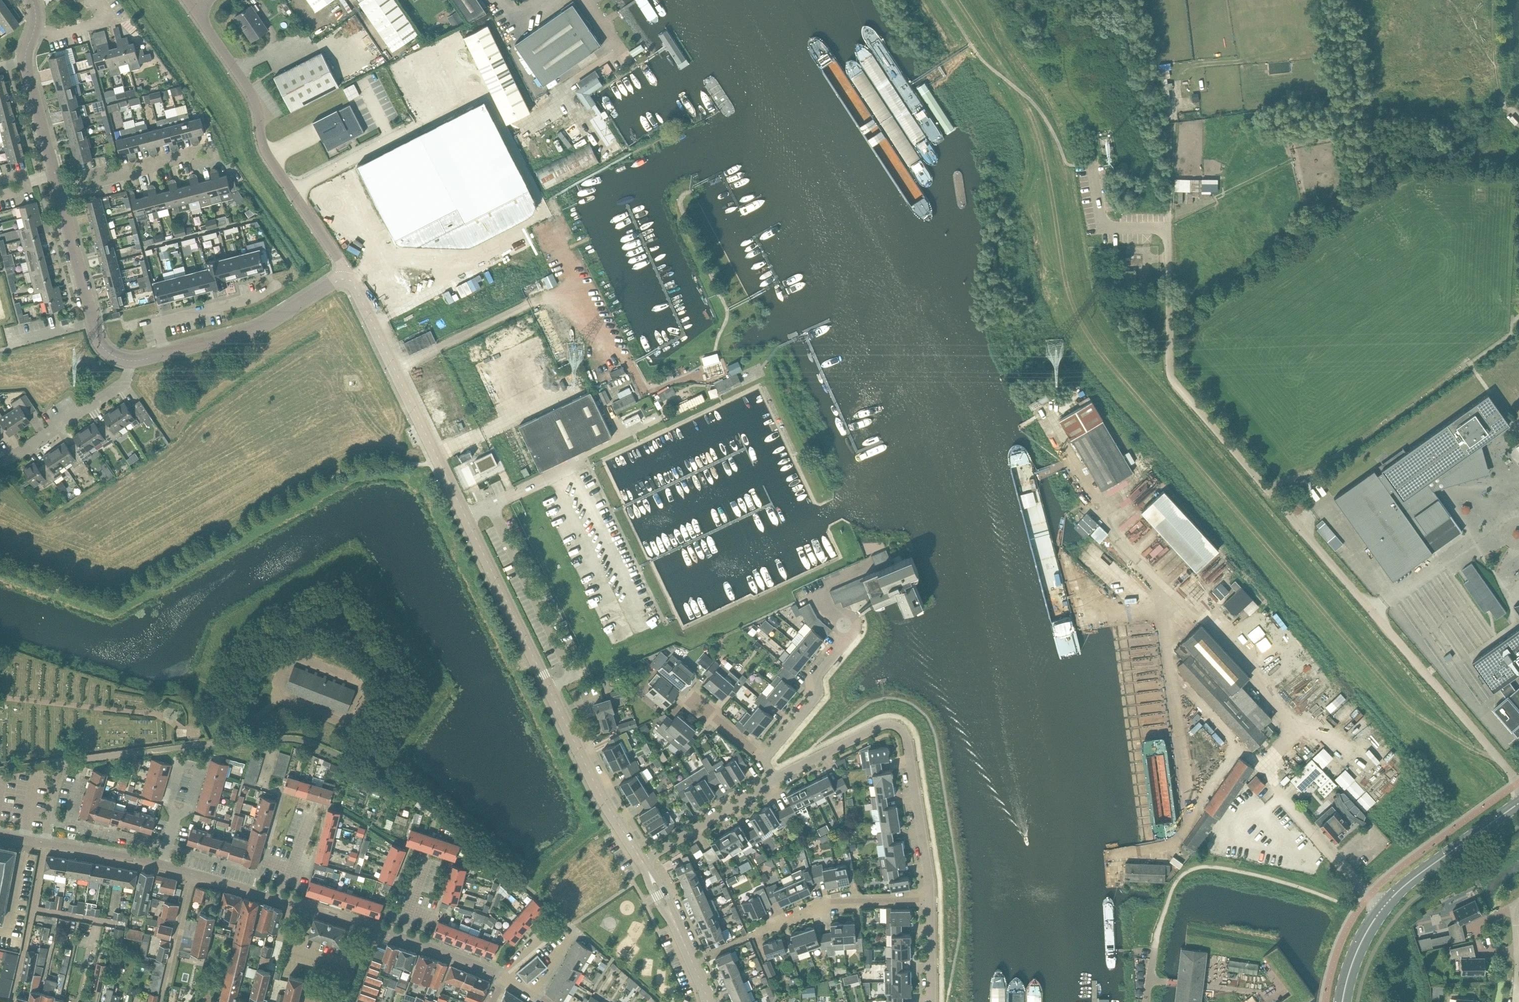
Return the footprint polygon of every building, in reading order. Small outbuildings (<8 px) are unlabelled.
[(315,11),(332,0),(308,0),(315,11)] [(393,51),(418,34),(395,0),(358,0),(393,51)] [(469,22),(487,13),(478,0),(454,0),(469,22)] [(644,0),(632,0),(648,24),(656,23),(657,18),(644,0)] [(284,7),(281,10),(283,13),(287,11),(290,16),(293,14),(285,2),(281,2),(284,7)] [(573,4),(515,44),(544,85),(602,45),(573,4)] [(1,24),(16,13),(13,8),(9,10),(6,6),(0,11),(0,23),(1,24)] [(242,25),(252,40),(268,30),(251,6),(235,17),(241,26),(242,25)] [(457,12),(449,17),(455,27),(463,22),(457,12)] [(16,13),(1,24),(7,32),(19,24),(16,20),(19,17),(16,13)] [(486,19),(464,30),(508,114),(530,103),(486,19)] [(282,42),(285,47),(305,35),(296,21),(290,25),(295,34),(282,42)] [(681,72),(690,66),(665,30),(656,37),(681,72)] [(128,37),(122,39),(128,63),(138,60),(139,63),(152,60),(150,53),(144,54),(143,48),(136,50),(134,43),(129,44),(128,37)] [(118,47),(114,48),(118,65),(128,63),(122,39),(117,40),(118,47)] [(108,42),(102,44),(109,68),(111,75),(120,73),(118,65),(114,48),(110,49),(108,42)] [(109,68),(102,44),(97,45),(99,52),(94,53),(100,76),(104,75),(103,69),(109,68)] [(640,45),(630,51),(634,56),(644,49),(640,45)] [(50,58),(52,68),(68,64),(65,54),(70,52),(69,47),(50,52),(51,57),(50,58)] [(322,52),(274,77),(292,111),(339,86),(322,52)] [(52,68),(55,79),(70,75),(68,64),(52,68)] [(583,85),(575,91),(588,109),(592,106),(598,115),(600,113),(601,113),(595,104),(596,103),(590,94),(603,85),(593,70),(579,79),(583,85)] [(55,79),(58,89),(73,85),(70,75),(55,79)] [(354,84),(344,89),(349,100),(360,95),(354,84)] [(58,89),(61,100),(76,96),(73,85),(58,89)] [(915,90),(946,137),(953,133),(923,85),(915,90)] [(180,86),(171,88),(173,96),(184,94),(182,87),(182,86),(181,86),(180,86)] [(135,88),(125,91),(127,97),(137,94),(135,88)] [(169,89),(163,91),(165,99),(172,98),(169,89)] [(115,93),(116,94),(117,100),(127,97),(125,91),(115,93)] [(151,101),(152,103),(160,101),(160,103),(163,103),(160,91),(149,94),(151,101)] [(11,106),(8,96),(0,98),(0,109),(11,106)] [(61,100),(63,110),(79,106),(76,96),(61,100)] [(129,100),(130,106),(141,103),(139,97),(129,100)] [(127,100),(118,102),(120,109),(121,111),(126,110),(125,106),(128,105),(127,100)] [(120,109),(118,102),(107,105),(109,112),(120,109)] [(337,110),(313,122),(314,123),(315,122),(323,140),(328,151),(336,147),(336,146),(351,138),(351,139),(352,139),(365,132),(350,104),(338,111),(337,110)] [(63,110),(66,121),(81,117),(87,115),(85,105),(79,106),(63,110)] [(554,258),(479,105),(326,172),(380,270),(470,302),(554,258)] [(13,117),(11,106),(0,109),(0,120),(13,117)] [(190,120),(188,112),(178,115),(183,138),(190,136),(192,143),(192,144),(193,144),(194,145),(195,145),(196,145),(190,120)] [(178,115),(167,118),(176,151),(177,150),(178,150),(178,149),(178,148),(179,148),(179,147),(178,146),(177,140),(183,138),(178,115)] [(0,131),(16,127),(13,117),(0,120),(0,130),(0,131)] [(66,121),(69,131),(84,127),(81,117),(66,121)] [(201,117),(190,120),(196,145),(197,145),(198,144),(199,144),(199,143),(199,142),(199,141),(199,140),(198,134),(205,132),(201,117)] [(176,151),(167,118),(157,120),(159,128),(163,143),(169,142),(171,148),(171,149),(172,149),(173,150),(174,151),(175,151),(176,151)] [(565,128),(561,131),(570,146),(574,144),(577,147),(587,142),(573,119),(563,125),(565,128)] [(106,128),(107,132),(111,131),(110,127),(108,120),(104,122),(97,123),(99,130),(106,128)] [(146,123),(136,126),(142,149),(148,147),(150,153),(150,154),(151,155),(152,156),(153,156),(155,156),(152,146),(146,123)] [(136,126),(125,129),(134,162),(134,161),(135,161),(136,160),(137,159),(137,158),(137,157),(135,151),(142,149),(136,126)] [(0,131),(3,142),(19,138),(16,127),(0,131)] [(69,131),(72,142),(87,138),(84,127),(69,131)] [(159,128),(148,131),(152,146),(155,156),(156,156),(156,155),(157,155),(157,154),(158,153),(158,152),(156,145),(163,143),(159,128)] [(125,129),(120,130),(122,138),(117,139),(120,154),(128,153),(129,160),(130,161),(131,161),(132,162),(133,162),(134,162),(125,129)] [(3,142),(6,152),(22,148),(19,138),(3,142)] [(72,142),(74,152),(90,148),(87,138),(72,142)] [(617,143),(607,149),(610,155),(621,148),(617,143)] [(22,148),(6,152),(9,163),(24,159),(22,148)] [(90,148),(74,152),(77,163),(92,159),(90,148)] [(205,181),(211,204),(222,201),(213,168),(212,169),(211,169),(211,170),(211,171),(211,172),(211,173),(212,179),(205,181)] [(213,168),(222,201),(233,198),(227,175),(220,177),(218,171),(218,170),(217,169),(216,168),(215,168),(214,168),(213,168)] [(193,173),(193,174),(201,207),(211,204),(205,181),(199,182),(197,176),(197,175),(196,174),(195,174),(194,173),(193,173)] [(185,186),(190,208),(191,208),(191,209),(201,207),(193,174),(192,174),(191,174),(191,175),(190,175),(190,177),(190,178),(191,184),(185,186)] [(164,191),(168,207),(173,205),(175,212),(180,211),(172,179),(171,179),(170,180),(169,181),(169,182),(169,183),(169,184),(171,190),(164,191)] [(172,179),(180,211),(190,208),(185,186),(178,188),(176,182),(176,181),(176,180),(175,179),(174,179),(173,179),(172,179)] [(151,185),(157,209),(168,207),(164,191),(157,193),(156,187),(155,186),(155,185),(154,185),(153,184),(152,184),(151,184),(151,185)] [(150,195),(143,197),(147,212),(152,211),(154,218),(159,217),(157,209),(151,185),(150,185),(149,186),(148,187),(148,188),(148,190),(150,195)] [(136,215),(147,212),(143,197),(136,199),(135,192),(134,192),(134,191),(132,190),(131,190),(130,190),(136,215)] [(85,202),(88,212),(104,208),(101,198),(85,202)] [(22,216),(22,217),(39,213),(36,202),(19,206),(22,216)] [(88,212),(91,223),(106,219),(104,208),(88,212)] [(39,213),(22,217),(25,228),(35,225),(42,224),(39,213)] [(226,216),(216,218),(218,226),(228,224),(227,218),(226,216)] [(206,224),(207,229),(218,227),(218,226),(216,218),(205,221),(206,224)] [(91,223),(93,233),(109,229),(106,219),(91,223)] [(19,230),(21,240),(38,236),(35,225),(25,228),(19,230)] [(186,235),(184,227),(174,229),(176,238),(186,235)] [(93,233),(96,244),(112,240),(109,229),(93,233)] [(21,240),(24,250),(41,246),(38,236),(21,240)] [(96,244),(99,254),(115,250),(112,240),(96,244)] [(25,255),(27,261),(43,256),(41,246),(24,250),(19,252),(20,256),(25,255)] [(266,248),(254,251),(259,270),(265,269),(264,264),(270,263),(266,248)] [(99,254),(102,265),(117,261),(115,250),(99,254)] [(254,251),(243,254),(248,273),(259,270),(254,251)] [(2,256),(5,266),(9,265),(8,260),(13,259),(11,254),(7,255),(2,256)] [(243,254),(232,257),(237,276),(248,273),(243,254)] [(27,261),(29,271),(46,267),(43,256),(27,261)] [(232,257),(221,260),(226,279),(237,276),(232,257)] [(220,258),(209,261),(216,289),(227,286),(226,279),(221,260),(220,260),(220,258)] [(102,265),(104,275),(120,271),(117,261),(102,265)] [(207,269),(199,271),(205,290),(212,288),(213,290),(216,289),(209,261),(205,262),(207,269)] [(29,271),(32,281),(49,277),(46,267),(29,271)] [(1125,270),(1125,285),(1136,284),(1136,270),(1125,270)] [(104,275),(107,286),(123,282),(120,271),(104,275)] [(199,271),(188,274),(193,293),(205,290),(199,271)] [(188,274),(177,277),(182,296),(193,293),(188,274)] [(32,281),(35,292),(41,290),(52,287),(49,277),(32,281)] [(177,277),(166,279),(171,299),(182,296),(177,277)] [(171,299),(166,279),(154,283),(159,302),(171,299)] [(107,286),(110,296),(126,292),(123,282),(107,286)] [(58,286),(52,287),(41,290),(44,301),(61,296),(58,286)] [(126,292),(110,296),(113,307),(128,303),(126,292)] [(61,296),(44,301),(44,302),(47,312),(63,307),(61,296)] [(20,307),(16,308),(20,323),(24,322),(25,323),(31,321),(30,317),(29,317),(28,314),(23,315),(20,307)] [(404,343),(409,354),(436,342),(431,331),(404,343)] [(720,370),(723,369),(720,361),(704,366),(707,373),(708,373),(710,379),(722,375),(720,370)] [(735,362),(727,366),(732,375),(742,370),(738,361),(735,362)] [(623,367),(610,373),(613,378),(625,372),(623,367)] [(715,383),(720,394),(741,384),(737,373),(730,376),(715,383)] [(658,394),(662,401),(676,392),(672,386),(658,394)] [(602,400),(600,401),(601,405),(604,404),(611,401),(605,389),(599,392),(602,400)] [(17,391),(20,397),(32,413),(36,410),(23,390),(17,391)] [(519,426),(540,471),(612,436),(591,392),(519,426)] [(611,403),(616,412),(637,402),(632,393),(611,403)] [(676,405),(680,412),(705,400),(702,393),(676,405)] [(1374,471),(1334,499),(1392,581),(1432,553),(1461,532),(1449,515),(1432,490),(1489,473),(1479,443),(1507,424),(1508,423),(1498,409),(1488,394),(1381,469),(1382,471),(1377,474),(1374,471)] [(14,408),(8,412),(19,429),(30,422),(24,413),(29,410),(24,402),(20,397),(11,403),(14,408)] [(1060,420),(1071,439),(1102,490),(1133,472),(1102,420),(1103,420),(1092,401),(1060,420)] [(124,402),(114,409),(125,426),(131,422),(134,427),(150,416),(142,403),(130,411),(124,402)] [(109,424),(105,428),(113,441),(123,435),(119,430),(125,426),(114,409),(104,416),(109,424)] [(3,427),(9,436),(19,429),(8,412),(2,416),(0,412),(0,430),(3,427)] [(623,420),(627,427),(641,420),(638,413),(623,420)] [(94,422),(84,429),(95,446),(101,442),(104,447),(113,441),(105,428),(100,431),(94,422)] [(79,444),(75,448),(84,461),(93,455),(89,450),(95,446),(84,429),(74,436),(79,444)] [(64,442),(54,449),(65,466),(71,462),(74,467),(84,461),(75,448),(70,451),(64,442)] [(49,464),(45,468),(54,481),(63,475),(59,470),(65,466),(54,449),(44,456),(49,464)] [(475,461),(481,473),(497,465),(492,452),(475,461)] [(54,481),(45,468),(40,471),(34,462),(24,469),(35,486),(41,482),(44,487),(54,481)] [(1300,482),(1306,490),(1311,487),(1305,479),(1300,482)] [(1142,511),(1196,570),(1218,550),(1164,490),(1142,511)] [(871,556),(875,563),(889,557),(886,549),(871,556)] [(869,589),(871,595),(875,604),(898,595),(905,611),(923,603),(913,580),(910,581),(909,579),(912,578),(911,574),(918,571),(912,556),(892,564),(878,571),(874,572),(879,585),(874,587),(869,589)] [(875,563),(878,571),(892,564),(889,557),(875,563)] [(1472,563),(1463,570),(1470,580),(1468,581),(1465,583),(1485,612),(1486,612),(1490,609),(1493,613),(1497,619),(1507,612),(1472,563)] [(868,574),(874,587),(879,585),(874,572),(868,574)] [(863,577),(869,589),(874,587),(868,574),(863,577)] [(863,592),(869,589),(863,577),(858,579),(863,592)] [(858,594),(863,592),(858,579),(853,581),(858,594)] [(848,583),(853,596),(858,594),(853,581),(848,583)] [(1223,604),(1235,616),(1253,599),(1241,587),(1235,581),(1230,585),(1236,592),(1223,604)] [(842,586),(845,592),(848,598),(853,596),(848,583),(842,586)] [(830,591),(833,597),(845,592),(842,586),(830,591)] [(843,607),(871,595),(869,589),(863,592),(858,594),(853,596),(848,598),(841,601),(843,607)] [(835,604),(841,601),(848,598),(845,592),(833,597),(835,604)] [(799,608),(802,614),(812,608),(810,603),(799,608)] [(802,614),(804,618),(815,613),(812,608),(802,614)] [(804,618),(807,624),(808,625),(818,618),(815,613),(804,618)] [(818,618),(808,625),(811,628),(815,630),(818,626),(822,621),(818,618)] [(818,626),(828,634),(832,630),(822,621),(818,626)] [(804,636),(804,637),(817,648),(825,639),(815,630),(811,628),(808,625),(807,624),(800,633),(804,636)] [(1179,671),(1246,743),(1252,750),(1273,731),(1266,724),(1272,718),(1262,707),(1265,704),(1249,687),(1246,690),(1241,684),(1249,677),(1201,625),(1194,631),(1174,650),(1183,660),(1179,671)] [(815,630),(825,639),(828,634),(818,626),(815,630)] [(1473,661),(1481,673),(1478,675),(1484,682),(1486,680),(1495,691),(1501,687),(1507,695),(1494,708),(1518,736),(1518,688),(1517,689),(1511,680),(1518,674),(1518,628),(1473,661)] [(804,637),(797,645),(810,656),(817,648),(804,637)] [(797,645),(790,654),(803,665),(810,656),(797,645)] [(662,650),(651,663),(659,669),(661,666),(662,667),(660,670),(665,674),(673,681),(677,676),(686,684),(687,684),(688,685),(690,684),(691,684),(692,683),(692,681),(692,680),(692,679),(691,678),(695,673),(687,667),(680,660),(673,654),(667,661),(666,660),(669,657),(662,650)] [(785,650),(779,657),(784,661),(783,662),(786,665),(782,670),(792,678),(803,665),(790,654),(785,650)] [(704,683),(713,691),(730,671),(721,663),(720,665),(715,661),(713,663),(707,671),(712,674),(704,683)] [(623,673),(629,678),(637,669),(630,664),(623,673)] [(313,704),(316,704),(317,702),(324,705),(323,707),(325,708),(326,706),(333,708),(332,711),(334,712),(335,709),(346,714),(356,690),(344,685),(345,683),(343,682),(342,684),(335,682),(336,679),(334,679),(333,681),(326,678),(327,676),(325,675),(324,677),(317,675),(318,672),(315,671),(314,674),(308,671),(309,669),(306,668),(305,670),(294,666),(285,690),(296,694),(295,696),(297,697),(298,695),(305,698),(304,700),(307,701),(307,699),(314,701),(313,704)] [(770,684),(774,687),(789,699),(797,690),(788,682),(791,678),(792,678),(782,670),(770,684)] [(730,671),(713,691),(722,699),(730,690),(734,694),(734,695),(741,687),(748,678),(743,674),(739,679),(730,671)] [(647,693),(657,701),(665,708),(675,696),(667,689),(671,684),(657,673),(649,683),(653,686),(647,693)] [(763,692),(759,697),(769,705),(772,701),(781,708),(789,699),(774,687),(767,696),(763,692)] [(611,693),(613,699),(627,695),(625,688),(620,690),(611,693)] [(759,705),(751,714),(766,727),(773,717),(765,710),(769,705),(759,697),(755,702),(759,705)] [(598,716),(600,716),(612,712),(614,711),(611,699),(595,704),(598,716)] [(747,711),(736,725),(746,733),(745,733),(749,728),(758,736),(766,727),(751,714),(747,711)] [(612,712),(600,716),(604,730),(617,726),(612,712)] [(661,734),(670,741),(687,722),(678,714),(670,723),(666,719),(660,726),(658,728),(663,732),(661,734)] [(619,724),(621,731),(638,726),(635,719),(619,724)] [(670,741),(670,742),(680,750),(681,748),(685,752),(687,749),(694,742),(693,742),(689,738),(696,729),(687,722),(681,729),(675,736),(670,741)] [(603,749),(609,760),(626,751),(632,748),(627,738),(629,737),(626,731),(620,734),(611,739),(614,744),(603,749)] [(864,768),(866,767),(882,765),(881,759),(889,758),(887,746),(870,748),(870,745),(861,750),(864,768)] [(291,755),(280,751),(278,757),(289,761),(291,755)] [(624,766),(626,770),(638,765),(635,760),(631,762),(626,751),(609,760),(614,771),(624,766)] [(736,758),(726,765),(736,781),(746,774),(740,765),(744,762),(745,762),(738,751),(733,754),(736,758)] [(252,754),(250,759),(262,763),(264,757),(252,754)] [(705,766),(708,770),(714,781),(719,777),(725,787),(736,781),(726,765),(722,759),(712,765),(707,756),(701,760),(705,766)] [(278,757),(276,763),(288,766),(289,761),(278,757)] [(1181,846),(1192,854),(1218,817),(1219,818),(1254,767),(1240,757),(1205,808),(1206,809),(1181,846)] [(211,760),(208,772),(226,777),(229,765),(231,759),(227,758),(225,764),(211,760)] [(152,759),(149,771),(168,776),(172,765),(152,759)] [(250,759),(249,765),(260,768),(262,763),(250,759)] [(1317,790),(1323,798),(1327,794),(1337,785),(1312,759),(1290,780),(1301,791),(1314,779),(1321,786),(1317,790)] [(276,763),(275,768),(286,772),(288,766),(276,763)] [(249,765),(247,770),(259,774),(260,768),(249,765)] [(620,784),(627,794),(643,784),(648,780),(642,770),(640,771),(638,765),(626,770),(630,777),(620,784)] [(872,773),(874,784),(893,781),(891,770),(883,771),(882,765),(866,767),(867,771),(868,773),(872,773)] [(690,775),(705,800),(715,794),(709,784),(714,781),(708,770),(705,766),(690,775)] [(93,769),(90,780),(105,784),(108,774),(109,768),(105,767),(104,772),(93,769)] [(275,768),(273,774),(284,777),(286,772),(275,768)] [(247,770),(246,776),(257,779),(259,774),(247,770)] [(149,771),(146,783),(165,788),(168,776),(149,771)] [(123,772),(118,788),(125,790),(130,774),(123,772)] [(208,772),(204,785),(222,790),(226,777),(208,772)] [(284,790),(295,793),(300,779),(293,777),(294,775),(289,774),(284,790)] [(828,774),(817,779),(825,795),(835,790),(837,794),(843,791),(837,780),(832,783),(828,774)] [(695,806),(705,800),(690,775),(674,785),(684,800),(689,796),(695,806)] [(1247,784),(1256,794),(1266,785),(1256,775),(1247,784)] [(246,776),(244,782),(255,785),(257,779),(246,776)] [(843,777),(837,780),(843,791),(848,789),(847,786),(843,777)] [(295,793),(307,797),(312,781),(306,779),(306,781),(300,779),(295,793)] [(817,779),(807,784),(815,800),(825,795),(817,779)] [(110,822),(114,808),(116,800),(101,796),(105,784),(90,780),(86,795),(84,794),(82,799),(85,800),(80,814),(80,815),(95,819),(95,818),(110,822)] [(307,797),(318,800),(323,786),(316,784),(316,782),(312,781),(307,797)] [(323,786),(318,800),(330,803),(336,784),(324,781),(323,786)] [(871,797),(872,803),(887,801),(886,795),(895,793),(893,781),(874,784),(876,796),(871,797)] [(165,788),(146,783),(142,794),(161,800),(165,788)] [(643,798),(646,803),(656,796),(653,791),(649,794),(643,784),(627,794),(633,804),(643,798)] [(807,784),(798,789),(805,805),(815,800),(807,784)] [(204,785),(200,798),(218,803),(222,790),(204,785)] [(793,807),(788,809),(794,821),(799,818),(795,810),(805,805),(798,789),(787,794),(793,807)] [(1327,815),(1325,817),(1323,815),(1316,821),(1334,841),(1350,826),(1349,825),(1355,820),(1365,824),(1366,821),(1364,820),(1367,812),(1360,808),(1355,804),(1351,798),(1348,791),(1339,793),(1339,791),(1336,791),(1337,796),(1334,797),(1333,797),(1344,819),(1332,806),(1324,812),(1327,815)] [(261,796),(257,807),(273,811),(276,800),(261,796)] [(639,814),(646,824),(662,814),(656,804),(660,802),(656,796),(646,803),(649,808),(639,814)] [(218,803),(200,798),(197,810),(215,815),(218,803)] [(878,808),(880,820),(899,817),(897,805),(888,806),(887,801),(872,803),(873,809),(878,808)] [(419,807),(429,815),(431,811),(421,804),(419,807)] [(770,806),(760,812),(770,828),(776,824),(779,829),(783,826),(788,823),(783,812),(776,815),(770,806)] [(257,807),(254,818),(270,822),(273,811),(257,807)] [(110,822),(120,825),(124,811),(114,808),(110,822)] [(328,809),(325,822),(337,825),(340,812),(328,809)] [(788,809),(783,812),(788,823),(794,821),(788,809)] [(131,826),(142,829),(146,813),(135,810),(134,814),(135,814),(131,826)] [(131,828),(131,826),(135,814),(134,814),(124,811),(120,825),(131,828)] [(662,814),(646,824),(652,835),(662,828),(665,833),(665,834),(676,827),(672,822),(674,821),(668,811),(662,814)] [(429,819),(433,822),(437,816),(432,812),(429,816),(429,819)] [(756,828),(751,831),(758,842),(763,839),(760,835),(770,828),(760,812),(750,818),(756,828)] [(146,813),(142,829),(152,832),(157,816),(146,813)] [(231,827),(240,829),(244,817),(235,814),(231,827)] [(877,832),(878,839),(893,836),(892,830),(901,829),(899,817),(880,820),(882,832),(877,832)] [(253,828),(252,829),(267,834),(270,822),(254,818),(252,828),(253,828)] [(325,822),(322,835),(334,838),(337,825),(325,822)] [(827,824),(817,829),(821,836),(830,831),(827,824)] [(450,834),(450,832),(454,829),(449,825),(446,828),(445,832),(450,834)] [(740,825),(730,831),(740,847),(743,851),(758,842),(751,831),(746,835),(740,825)] [(187,842),(198,845),(202,830),(192,827),(187,842)] [(252,829),(249,839),(249,840),(264,845),(267,834),(252,829)] [(406,844),(419,848),(424,833),(411,829),(406,844)] [(198,845),(208,849),(213,833),(202,830),(198,845)] [(730,831),(721,837),(733,856),(742,850),(740,847),(730,831)] [(207,851),(218,854),(222,839),(212,836),(213,833),(208,849),(207,851)] [(419,848),(431,852),(436,837),(424,833),(419,848)] [(243,861),(246,851),(249,842),(249,840),(249,839),(235,835),(232,842),(228,857),(243,861)] [(322,835),(319,847),(331,850),(334,838),(322,835)] [(884,844),(885,855),(904,852),(902,841),(894,842),(893,836),(878,839),(879,845),(884,844)] [(431,852),(443,856),(448,841),(436,837),(431,852)] [(713,847),(708,850),(715,861),(730,852),(721,837),(711,843),(713,847)] [(218,854),(228,857),(232,842),(222,839),(218,854)] [(249,842),(246,851),(261,856),(262,852),(264,852),(265,847),(263,847),(264,845),(249,840),(249,842)] [(448,841),(443,856),(455,860),(460,845),(448,841)] [(690,847),(694,853),(700,849),(697,843),(690,847)] [(391,844),(387,855),(402,861),(406,850),(391,844)] [(1,922),(14,849),(0,846),(0,922),(1,922)] [(331,850),(319,847),(315,860),(328,863),(331,850)] [(363,847),(360,857),(364,858),(368,859),(369,855),(365,854),(367,848),(363,847)] [(708,861),(710,864),(715,861),(708,850),(703,853),(708,861)] [(246,851),(243,861),(243,862),(258,867),(261,856),(246,851)] [(887,867),(883,868),(883,870),(883,874),(896,872),(895,866),(898,866),(906,864),(906,862),(907,860),(907,856),(905,854),(904,852),(886,855),(887,867)] [(763,853),(755,858),(758,863),(767,858),(763,853)] [(55,878),(56,874),(58,857),(47,855),(44,872),(51,873),(50,877),(55,878)] [(387,855),(383,866),(397,872),(402,861),(387,855)] [(676,867),(680,878),(693,872),(695,871),(688,855),(682,857),(685,863),(676,867)] [(1173,856),(1170,861),(1180,868),(1183,863),(1173,856)] [(56,874),(67,876),(70,859),(58,857),(56,874)] [(364,858),(360,857),(355,871),(360,872),(364,858)] [(846,864),(835,866),(838,885),(841,885),(842,885),(843,885),(844,885),(845,885),(846,885),(847,884),(848,883),(850,883),(848,872),(854,871),(852,861),(851,858),(845,859),(846,864)] [(67,876),(78,878),(81,861),(70,859),(67,876)] [(78,878),(90,880),(92,863),(81,861),(78,878)] [(719,872),(712,862),(709,864),(710,870),(713,875),(715,874),(719,872)] [(90,880),(101,882),(104,865),(92,863),(90,880)] [(327,871),(328,866),(315,863),(313,872),(317,873),(318,869),(326,871),(327,871)] [(743,863),(739,865),(742,872),(747,869),(743,863)] [(1125,880),(1165,881),(1165,874),(1169,874),(1170,865),(1160,864),(1125,863),(1125,870),(1125,880)] [(822,864),(816,866),(820,878),(824,877),(826,887),(829,887),(830,887),(830,888),(831,888),(832,888),(833,887),(834,887),(835,886),(836,886),(838,885),(835,866),(823,869),(822,864)] [(101,882),(112,884),(115,867),(104,865),(101,882)] [(452,865),(449,876),(464,881),(467,869),(452,865)] [(397,872),(383,866),(378,877),(393,883),(397,872)] [(816,866),(809,868),(813,880),(820,878),(816,866)] [(112,884),(124,886),(126,869),(115,867),(112,884)] [(801,869),(791,874),(792,876),(794,881),(801,897),(812,892),(807,882),(813,880),(809,868),(802,870),(801,869)] [(126,869),(124,886),(135,887),(138,871),(126,869)] [(680,878),(685,887),(704,879),(699,869),(695,871),(693,872),(680,878)] [(154,874),(142,872),(133,911),(148,914),(150,905),(151,899),(149,898),(154,874)] [(896,872),(883,874),(884,880),(889,879),(891,891),(910,888),(908,876),(900,878),(899,872),(896,872)] [(351,878),(364,882),(365,877),(352,873),(351,878)] [(726,880),(729,886),(738,881),(735,875),(726,880)] [(157,876),(156,881),(163,883),(162,885),(176,887),(178,880),(163,876),(163,877),(157,876)] [(449,876),(446,888),(461,892),(464,881),(449,876)] [(365,877),(364,882),(363,885),(368,886),(369,884),(371,885),(371,883),(376,885),(378,881),(365,877)] [(856,880),(857,887),(864,885),(863,878),(856,880)] [(689,897),(704,891),(708,889),(704,879),(685,887),(689,897)] [(306,893),(319,897),(323,884),(311,880),(306,893)] [(503,886),(510,892),(514,887),(524,895),(526,892),(517,884),(515,886),(508,880),(503,886)] [(794,881),(784,885),(791,901),(801,897),(794,881)] [(392,885),(384,882),(382,888),(390,891),(392,885)] [(319,897),(331,901),(335,888),(323,884),(319,897)] [(791,901),(784,885),(778,888),(776,884),(766,888),(766,889),(770,898),(776,896),(781,906),(791,901)] [(39,906),(50,908),(51,900),(54,887),(42,885),(39,906)] [(162,885),(161,890),(170,893),(180,895),(182,889),(181,888),(176,887),(162,885)] [(756,897),(741,904),(745,912),(749,910),(753,918),(757,916),(757,917),(759,918),(761,917),(762,915),(761,914),(767,912),(765,909),(772,906),(764,887),(754,891),(756,897)] [(331,901),(343,905),(347,892),(335,888),(331,901)] [(343,905),(355,909),(359,896),(352,894),(353,890),(348,888),(347,892),(343,905)] [(461,892),(446,888),(443,899),(458,903),(461,892)] [(355,909),(367,913),(371,900),(370,899),(371,895),(361,891),(359,896),(355,909)] [(689,897),(693,907),(708,901),(704,891),(689,897)] [(221,906),(227,908),(224,917),(237,921),(237,919),(242,897),(224,892),(221,906)] [(51,900),(50,908),(61,910),(64,896),(56,895),(55,901),(51,900)] [(159,899),(152,898),(151,899),(150,905),(157,907),(159,899)] [(242,908),(235,941),(249,943),(259,903),(244,898),(242,908)] [(371,900),(367,913),(379,917),(383,904),(384,900),(377,898),(376,901),(371,900)] [(464,904),(474,907),(475,901),(465,898),(464,904)] [(534,898),(526,907),(537,917),(545,908),(534,898)] [(693,907),(698,917),(717,909),(713,899),(708,901),(693,907)] [(1451,941),(1452,942),(1465,939),(1463,931),(1462,931),(1460,924),(1482,913),(1475,899),(1453,910),(1458,921),(1448,926),(1450,934),(1451,941)] [(72,912),(84,914),(86,902),(78,901),(78,905),(74,904),(72,912)] [(159,915),(158,919),(164,921),(165,917),(175,919),(179,904),(165,901),(162,915),(159,915)] [(95,916),(96,908),(97,904),(86,902),(84,914),(95,916)] [(269,928),(274,908),(264,904),(261,914),(257,927),(255,935),(263,937),(263,936),(267,936),(268,929),(269,928)] [(465,913),(466,909),(456,906),(450,921),(454,922),(457,912),(456,911),(457,909),(459,910),(458,911),(465,913)] [(526,907),(518,916),(529,926),(537,917),(526,907)] [(283,910),(274,908),(269,928),(268,929),(277,931),(283,910)] [(886,908),(886,928),(899,928),(899,922),(910,922),(910,909),(891,909),(891,908),(886,908)] [(698,917),(702,927),(717,920),(722,918),(717,909),(698,917)] [(119,912),(118,920),(121,920),(128,922),(129,917),(128,916),(124,915),(122,915),(123,912),(119,912)] [(479,917),(478,919),(484,921),(486,915),(476,912),(475,915),(479,917)] [(737,912),(733,913),(738,923),(742,921),(737,912)] [(194,941),(193,946),(191,952),(206,956),(216,917),(201,913),(199,921),(197,929),(195,935),(194,941)] [(513,922),(510,925),(522,935),(529,926),(518,916),(515,913),(510,919),(513,922)] [(492,915),(489,919),(494,923),(497,920),(492,915)] [(152,919),(147,918),(146,923),(156,926),(154,935),(171,939),(174,927),(164,925),(164,921),(158,919),(158,920),(152,919)] [(197,929),(199,921),(187,919),(185,926),(197,929)] [(309,937),(341,946),(346,929),(315,919),(309,937)] [(70,928),(79,930),(81,922),(72,920),(70,928)] [(703,927),(707,937),(722,930),(717,920),(702,927),(703,927)] [(433,935),(443,938),(449,924),(439,921),(433,935)] [(855,922),(843,923),(845,949),(856,948),(857,951),(863,951),(862,943),(862,933),(855,933),(855,922)] [(825,936),(827,949),(829,955),(835,954),(835,949),(845,949),(843,923),(831,924),(832,935),(825,936)] [(1202,988),(1202,986),(1203,984),(1206,952),(1186,949),(1187,941),(1188,935),(1188,928),(1189,923),(1188,923),(1185,949),(1182,949),(1177,983),(1177,988),(1175,1001),(1200,1001),(1202,988)] [(443,938),(453,942),(459,928),(449,924),(443,938)] [(510,925),(503,934),(503,946),(509,939),(514,943),(522,935),(510,925)] [(185,926),(184,932),(195,935),(197,929),(185,926)] [(144,931),(127,927),(125,935),(142,939),(144,931)] [(231,930),(216,927),(215,934),(229,938),(231,930)] [(722,930),(707,937),(711,947),(726,940),(732,938),(728,927),(722,930)] [(814,927),(803,931),(809,949),(811,948),(812,949),(814,950),(817,949),(818,947),(818,946),(820,945),(821,950),(827,949),(825,936),(818,938),(814,927)] [(113,935),(123,937),(124,930),(115,928),(113,935)] [(453,942),(463,946),(469,932),(459,928),(453,942)] [(891,934),(891,946),(911,946),(910,934),(899,934),(899,928),(886,928),(886,934),(891,934)] [(474,950),(484,954),(489,940),(483,937),(485,933),(481,931),(479,936),(474,950)] [(809,949),(803,931),(791,935),(795,945),(789,947),(794,961),(811,956),(809,949)] [(143,932),(142,939),(143,939),(139,954),(146,956),(151,934),(143,932)] [(184,932),(182,938),(194,941),(195,935),(184,932)] [(463,946),(474,950),(479,936),(469,932),(463,946)] [(489,940),(484,954),(494,958),(499,944),(503,946),(503,934),(499,937),(498,940),(499,941),(498,943),(489,940)] [(1433,945),(1451,941),(1450,934),(1431,938),(1431,936),(1418,939),(1422,950),(1433,947),(1433,945)] [(763,944),(768,959),(787,952),(782,938),(776,940),(775,939),(769,942),(763,944)] [(157,959),(165,961),(167,961),(171,942),(162,940),(157,959)] [(576,940),(570,950),(586,961),(592,951),(595,948),(589,942),(586,946),(576,940)] [(243,966),(249,943),(235,941),(221,1001),(234,1001),(243,966)] [(381,984),(387,986),(390,978),(378,974),(381,965),(382,966),(389,944),(379,941),(373,957),(357,1001),(374,1001),(381,984)] [(181,943),(179,952),(191,954),(191,952),(193,946),(181,943)] [(1450,949),(1452,958),(1460,956),(1461,958),(1461,973),(1485,973),(1485,958),(1476,958),(1473,943),(1450,949)] [(250,952),(262,955),(265,945),(264,945),(264,947),(252,944),(250,952)] [(389,944),(382,966),(385,967),(384,968),(390,970),(390,972),(400,975),(402,970),(392,967),(393,963),(394,963),(399,947),(389,944)] [(265,945),(262,955),(271,957),(273,947),(265,945)] [(41,992),(36,991),(41,979),(48,948),(40,946),(32,980),(31,986),(29,998),(28,998),(27,1001),(39,1001),(41,992)] [(887,958),(887,964),(899,964),(899,958),(911,957),(911,946),(891,946),(892,958),(887,958)] [(1449,946),(1423,952),(1427,962),(1452,958),(1449,946)] [(417,953),(399,947),(394,963),(412,969),(417,953)] [(19,955),(0,950),(0,957),(2,957),(2,958),(6,959),(5,962),(0,980),(0,1001),(8,1001),(19,955)] [(32,980),(39,952),(27,950),(22,978),(32,980)] [(563,961),(565,962),(579,971),(586,961),(570,950),(563,961)] [(716,958),(720,968),(735,961),(731,951),(716,958)] [(422,981),(430,984),(438,960),(420,954),(417,964),(412,977),(418,979),(417,981),(422,983),(422,981)] [(64,955),(60,972),(66,973),(70,956),(64,955)] [(139,961),(147,964),(149,957),(141,955),(139,961)] [(517,972),(527,983),(548,967),(538,955),(517,972)] [(438,960),(430,984),(427,992),(431,993),(432,990),(434,985),(439,987),(447,964),(438,960)] [(156,961),(154,969),(164,971),(165,963),(156,961)] [(601,961),(597,967),(603,970),(606,964),(601,961)] [(720,968),(725,977),(739,971),(735,961),(720,968)] [(763,963),(769,976),(775,974),(770,961),(763,963)] [(565,962),(558,972),(575,983),(581,972),(579,971),(565,962)] [(92,988),(102,990),(107,965),(97,963),(92,988)] [(892,981),(892,982),(911,982),(911,969),(900,970),(899,964),(887,964),(887,970),(885,970),(885,981),(892,981)] [(457,985),(455,988),(457,989),(459,986),(463,987),(468,972),(451,966),(445,981),(457,985)] [(154,969),(152,976),(162,978),(164,971),(154,969)] [(724,978),(729,988),(743,981),(740,972),(739,971),(725,977),(724,978)] [(256,972),(250,999),(262,1001),(263,1001),(269,975),(256,972)] [(476,976),(468,972),(463,987),(485,994),(490,982),(476,976)] [(558,972),(552,982),(568,993),(575,983),(558,972)] [(64,974),(59,973),(57,981),(54,995),(53,1001),(58,1001),(64,974)] [(290,975),(283,1001),(298,1001),(304,979),(290,975)] [(152,976),(151,983),(160,985),(162,978),(152,976)] [(397,985),(406,988),(408,981),(400,977),(397,985)] [(638,985),(629,977),(627,980),(636,988),(638,985)] [(789,979),(792,989),(800,986),(797,977),(789,979)] [(54,995),(57,981),(46,978),(42,993),(41,992),(39,1001),(53,1001),(54,995)] [(112,993),(113,993),(115,980),(110,979),(109,988),(108,988),(105,1001),(110,1001),(112,993)] [(729,988),(733,998),(748,991),(743,981),(729,988)] [(1110,981),(1106,982),(1102,987),(1102,1000),(1102,1001),(1115,1001),(1115,990),(1110,981)] [(892,982),(885,982),(885,994),(887,994),(887,1000),(900,1000),(900,994),(902,994),(911,994),(911,991),(913,989),(913,984),(911,983),(911,982),(892,982)] [(160,985),(151,983),(149,990),(159,993),(160,985)] [(455,988),(455,989),(467,994),(465,998),(472,1001),(474,1001),(482,1001),(485,994),(463,987),(459,986),(457,989),(455,988)] [(764,996),(768,994),(772,992),(770,986),(766,987),(761,990),(764,996)] [(642,988),(640,991),(646,997),(648,994),(642,988)] [(501,1001),(525,1001),(506,990),(505,991),(501,1001)] [(735,1001),(751,1001),(752,1001),(748,991),(733,998),(735,1001)] [(443,1001),(447,1001),(449,994),(440,992),(438,1000),(443,1001)] [(120,995),(113,993),(112,993),(110,1001),(119,1001),(120,995)] [(284,995),(277,994),(275,1001),(282,1001),(284,995)]
